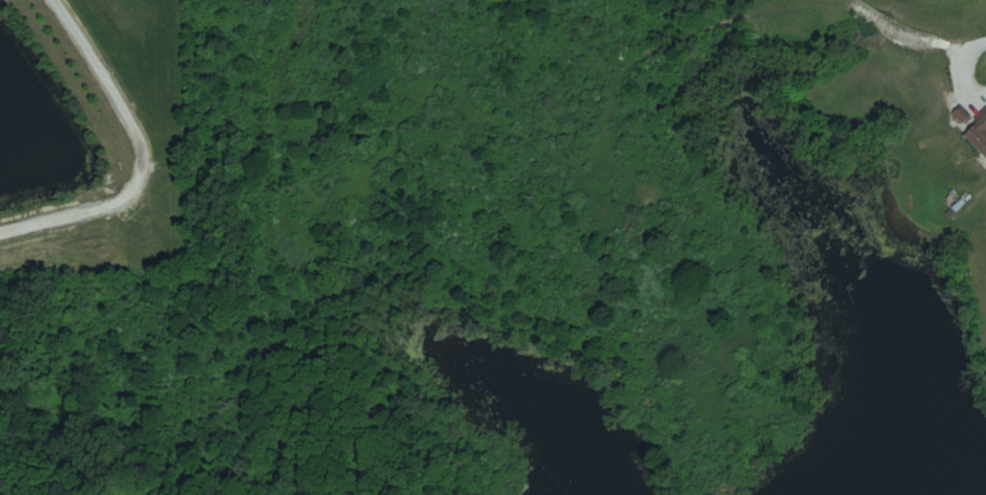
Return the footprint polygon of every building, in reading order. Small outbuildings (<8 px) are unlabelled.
[(963,131),(985,156),(985,110),(963,131)]
